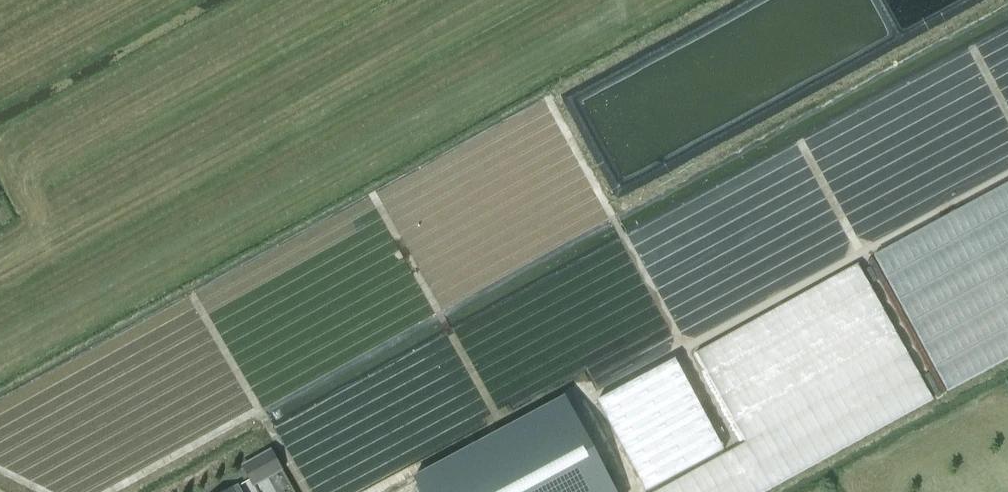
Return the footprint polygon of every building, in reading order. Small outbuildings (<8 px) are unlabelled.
[(878,244),(941,386),(1007,357),(1007,187),(878,244)] [(675,360),(596,403),(645,491),(649,491),(724,451),(675,360)] [(413,483),(418,491),(615,491),(564,400),(413,483)] [(254,485),(282,469),(272,452),(244,467),(254,485)]
